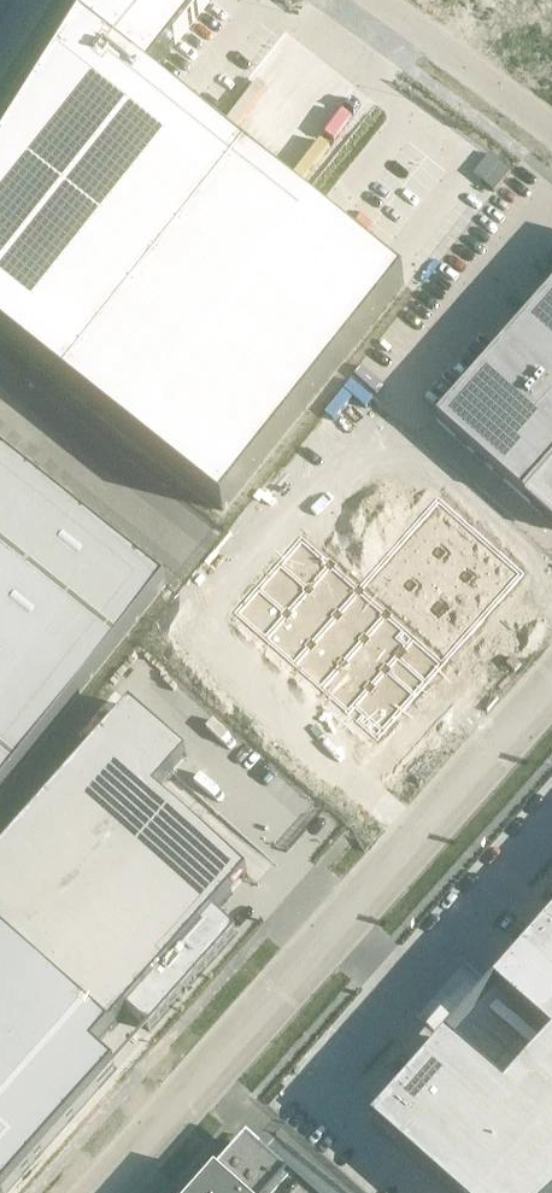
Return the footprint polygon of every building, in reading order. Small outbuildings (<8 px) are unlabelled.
[(404,284),(149,81),(210,4),(205,0),(98,0),(0,154),(0,335),(222,512),(404,284)] [(435,421),(551,524),(551,289),(435,421)] [(165,585),(0,453),(0,793),(165,585)] [(438,498),(358,588),(443,663),(523,573),(438,498)] [(301,537),(234,612),(326,694),(377,739),(416,695),(416,694),(443,663),(358,588),(301,537)] [(117,1066),(95,1047),(126,1011),(148,1031),(235,933),(213,913),(247,875),(154,793),(186,757),(129,707),(0,853),(0,1192),(5,1192),(117,1066)] [(493,988),(551,1040),(551,922),(493,988)] [(372,1126),(448,1192),(551,1192),(551,1041),(505,1094),(446,1042),(372,1126)] [(261,1151),(229,1186),(215,1174),(198,1192),(309,1192),(261,1151)]
